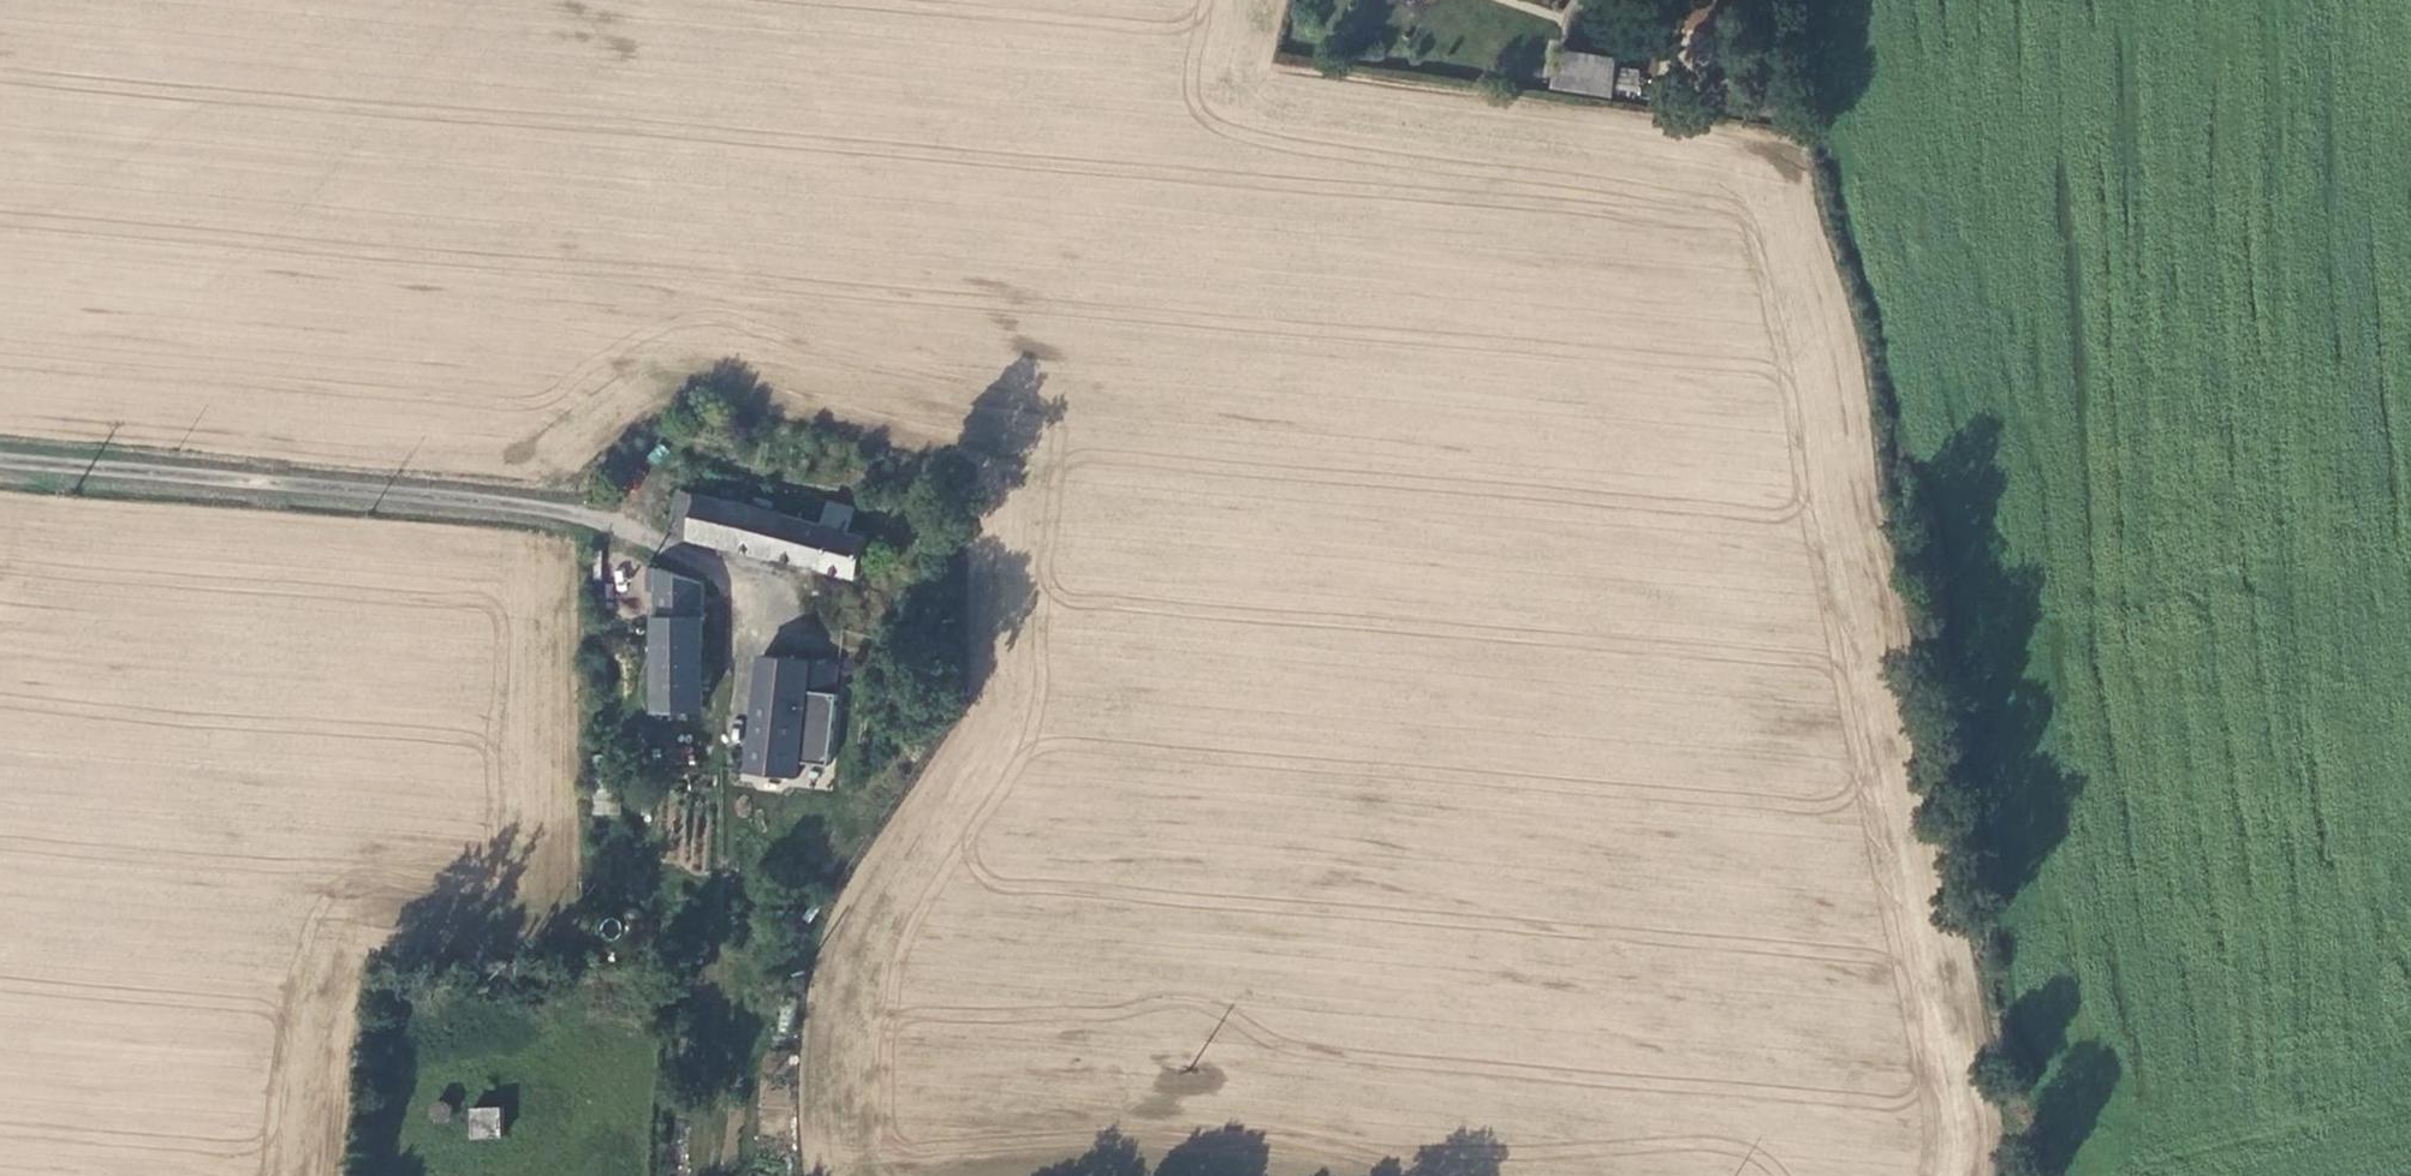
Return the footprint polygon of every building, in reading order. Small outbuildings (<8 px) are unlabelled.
[(1554,49),(1549,84),(1609,93),(1613,66),(1614,58),(1554,49)] [(1634,69),(1613,66),(1609,93),(1629,96),(1634,69)] [(861,577),(870,539),(851,531),(856,511),(830,505),(824,525),(681,493),(673,526),(692,531),(691,536),(799,562),(797,570),(815,574),(816,566),(861,577)] [(679,620),(667,619),(665,707),(710,709),(711,620),(698,620),(698,595),(679,595),(679,620)] [(772,658),(760,774),(804,779),(810,729),(817,662),(772,658)] [(846,665),(817,662),(810,729),(839,732),(846,665)] [(479,1109),(479,1141),(512,1140),(512,1108),(479,1109)]
